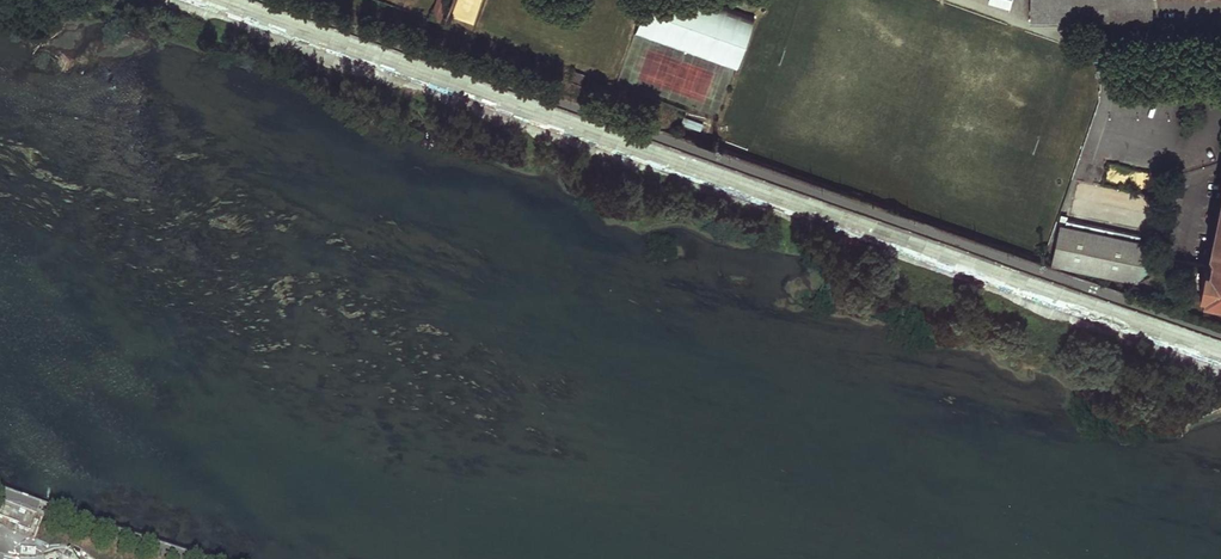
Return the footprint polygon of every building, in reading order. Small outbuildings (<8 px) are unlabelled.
[(429,19),(437,22),(445,0),(436,0),(429,19)] [(477,25),(481,0),(459,0),(455,22),(477,25)] [(708,0),(644,0),(632,32),(734,68),(752,16),(708,0)] [(1033,20),(1152,20),(1152,0),(1033,0),(1033,20)] [(580,83),(583,75),(573,72),(570,79),(580,83)] [(1209,267),(1207,275),(1203,274),(1200,289),(1220,293),(1220,291),(1220,208),(1209,267)] [(1061,223),(1052,262),(1135,282),(1144,242),(1061,223)] [(1200,289),(1199,293),(1220,297),(1220,296),(1220,291),(1220,293),(1200,289)] [(29,534),(36,516),(4,504),(0,513),(0,518),(18,525),(17,529),(29,534)]
